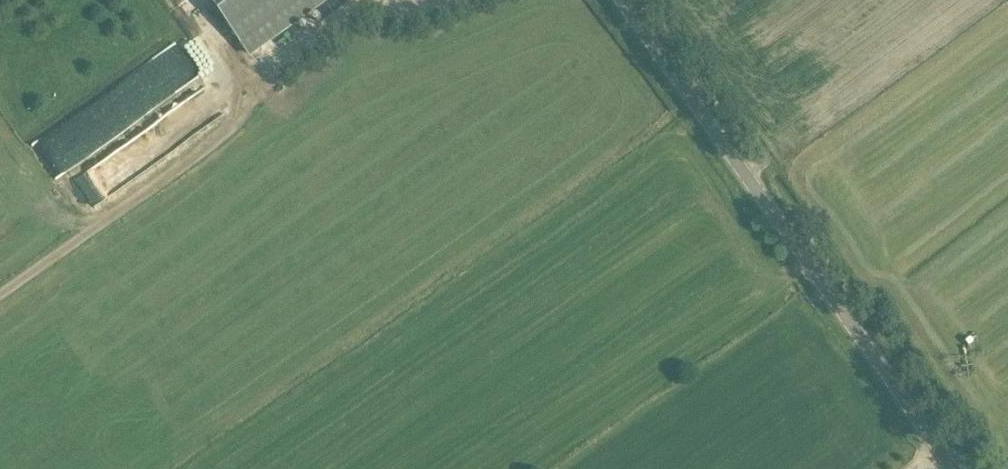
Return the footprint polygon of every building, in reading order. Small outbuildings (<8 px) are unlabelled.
[(245,53),(321,0),(208,0),(245,53)]
